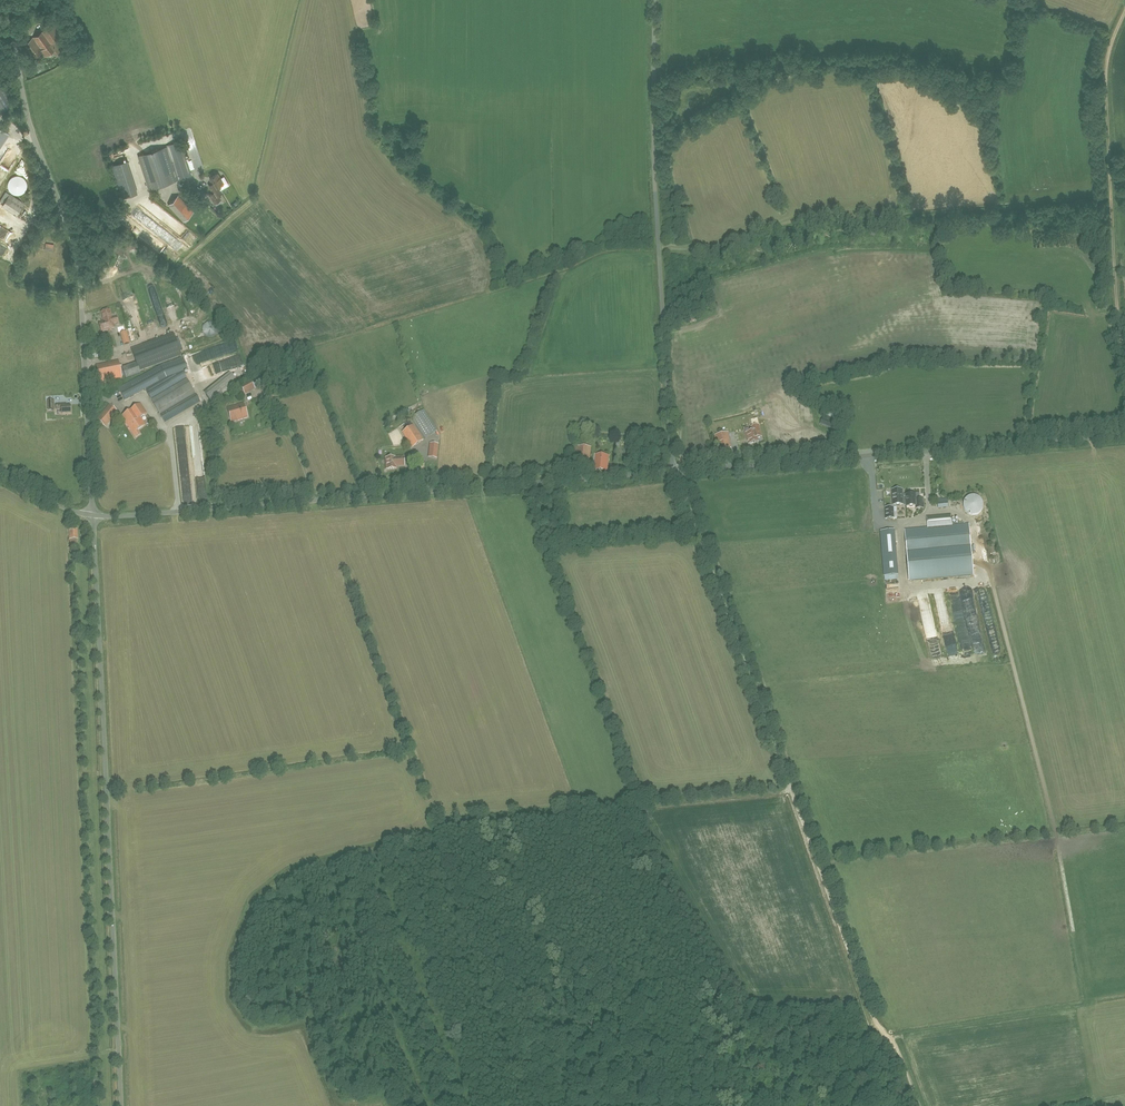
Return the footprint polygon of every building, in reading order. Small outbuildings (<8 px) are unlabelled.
[(23,45),(33,59),(42,52),(45,56),(53,51),(56,55),(63,50),(55,40),(63,34),(54,22),(23,45)] [(76,43),(71,43),(72,50),(83,49),(82,40),(76,40),(76,43)] [(10,103),(8,98),(10,97),(0,79),(0,109),(10,103)] [(8,132),(0,126),(0,145),(8,132)] [(172,162),(170,163),(165,147),(139,156),(150,189),(192,175),(180,141),(167,145),(172,162)] [(13,158),(17,151),(11,148),(7,155),(13,158)] [(112,163),(118,161),(117,155),(120,154),(119,150),(109,153),(112,163)] [(127,160),(112,165),(122,198),(137,193),(127,160)] [(0,205),(16,214),(24,200),(19,197),(29,180),(14,171),(5,187),(9,190),(0,205)] [(220,179),(217,174),(210,178),(213,183),(208,186),(213,193),(209,195),(214,203),(221,199),(218,195),(222,193),(218,187),(227,182),(224,177),(220,179)] [(168,205),(183,221),(193,212),(178,195),(168,205)] [(155,201),(147,214),(155,218),(163,205),(155,201)] [(16,221),(0,212),(0,220),(13,227),(16,221)] [(14,232),(0,225),(0,234),(10,240),(14,232)] [(109,310),(101,312),(103,322),(99,323),(101,331),(114,327),(113,323),(118,322),(117,316),(111,318),(109,310)] [(140,314),(132,317),(137,333),(138,333),(141,340),(151,337),(150,333),(148,334),(140,314)] [(208,340),(218,336),(215,328),(216,328),(214,322),(203,326),(208,340)] [(181,355),(174,333),(131,349),(135,359),(139,370),(181,355)] [(216,377),(204,386),(205,389),(210,395),(212,395),(231,381),(235,379),(231,375),(230,369),(229,369),(228,370),(225,371),(222,373),(218,374),(229,367),(231,366),(238,375),(243,373),(246,371),(241,355),(217,362),(213,366),(215,368),(212,370),(213,373),(216,377)] [(118,360),(96,365),(100,382),(122,377),(118,360)] [(170,383),(160,366),(118,388),(124,400),(145,389),(149,396),(165,422),(200,401),(184,374),(170,383)] [(255,387),(261,385),(258,378),(253,380),(255,387)] [(234,379),(207,399),(210,404),(238,384),(234,379)] [(121,416),(135,437),(141,434),(138,430),(145,425),(140,417),(147,413),(140,403),(129,411),(130,413),(127,414),(126,413),(121,416)] [(227,408),(231,422),(248,417),(244,403),(238,405),(238,406),(234,407),(234,406),(227,408)] [(56,409),(61,409),(61,413),(71,413),(70,405),(66,406),(66,404),(56,405),(56,409)] [(105,426),(118,411),(110,404),(97,419),(105,426)] [(411,418),(425,439),(437,431),(423,410),(411,418)] [(221,434),(218,423),(212,425),(215,436),(221,434)] [(178,427),(181,474),(182,474),(182,478),(189,478),(186,425),(180,426),(180,427),(178,427)] [(423,440),(413,425),(402,432),(412,447),(423,440)] [(757,438),(761,437),(759,425),(752,427),(753,431),(746,433),(748,441),(749,441),(749,443),(758,442),(757,438)] [(192,431),(193,453),(201,452),(200,430),(192,431)] [(731,447),(728,432),(715,435),(716,443),(717,442),(719,450),(731,447)] [(428,457),(436,458),(438,444),(430,443),(428,457)] [(580,463),(580,460),(590,460),(591,447),(576,445),(574,463),(580,463)] [(718,462),(725,460),(724,451),(716,453),(716,454),(718,462)] [(607,471),(609,455),(596,454),(594,470),(607,471)] [(395,457),(394,457),(386,457),(386,469),(395,468),(395,465),(404,465),(403,457),(395,457)] [(907,504),(906,495),(902,495),(902,489),(892,490),(893,505),(903,504),(907,504)] [(906,494),(906,495),(907,504),(907,506),(916,505),(916,508),(923,508),(923,499),(915,499),(915,494),(906,494)] [(885,508),(886,519),(897,518),(897,511),(894,511),(894,507),(885,508)] [(973,576),(971,551),(969,524),(952,525),(951,515),(927,517),(928,527),(905,529),(907,557),(909,582),(973,576)] [(76,549),(76,539),(78,539),(78,529),(69,529),(69,540),(70,539),(70,549),(76,549)]
